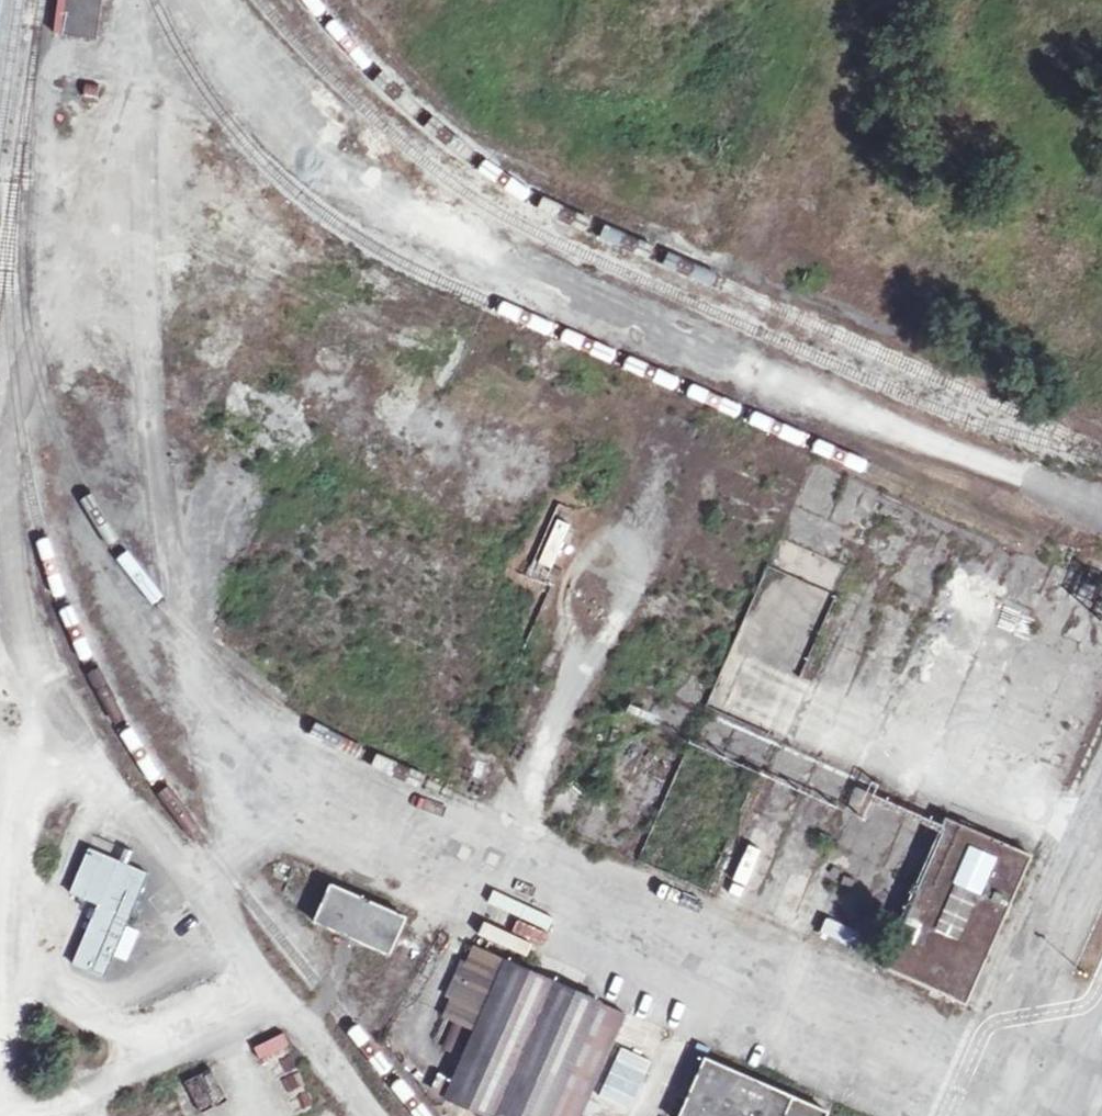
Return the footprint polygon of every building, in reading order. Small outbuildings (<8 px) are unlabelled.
[(61,32),(98,38),(104,0),(66,0),(61,32)] [(1032,856),(944,819),(882,965),(970,1002),(1032,856)] [(128,924),(149,871),(88,847),(70,893),(96,903),(72,965),(104,978),(114,954),(127,960),(140,929),(128,924)] [(404,919),(333,887),(319,921),(390,954),(404,919)] [(827,918),(821,935),(856,946),(862,929),(827,918)] [(506,964),(447,1098),(489,1115),(582,1115),(589,1101),(563,1089),(599,1006),(506,964)] [(254,1044),(260,1060),(290,1049),(284,1034),(254,1044)] [(712,1060),(688,1115),(830,1115),(831,1113),(712,1060)]
